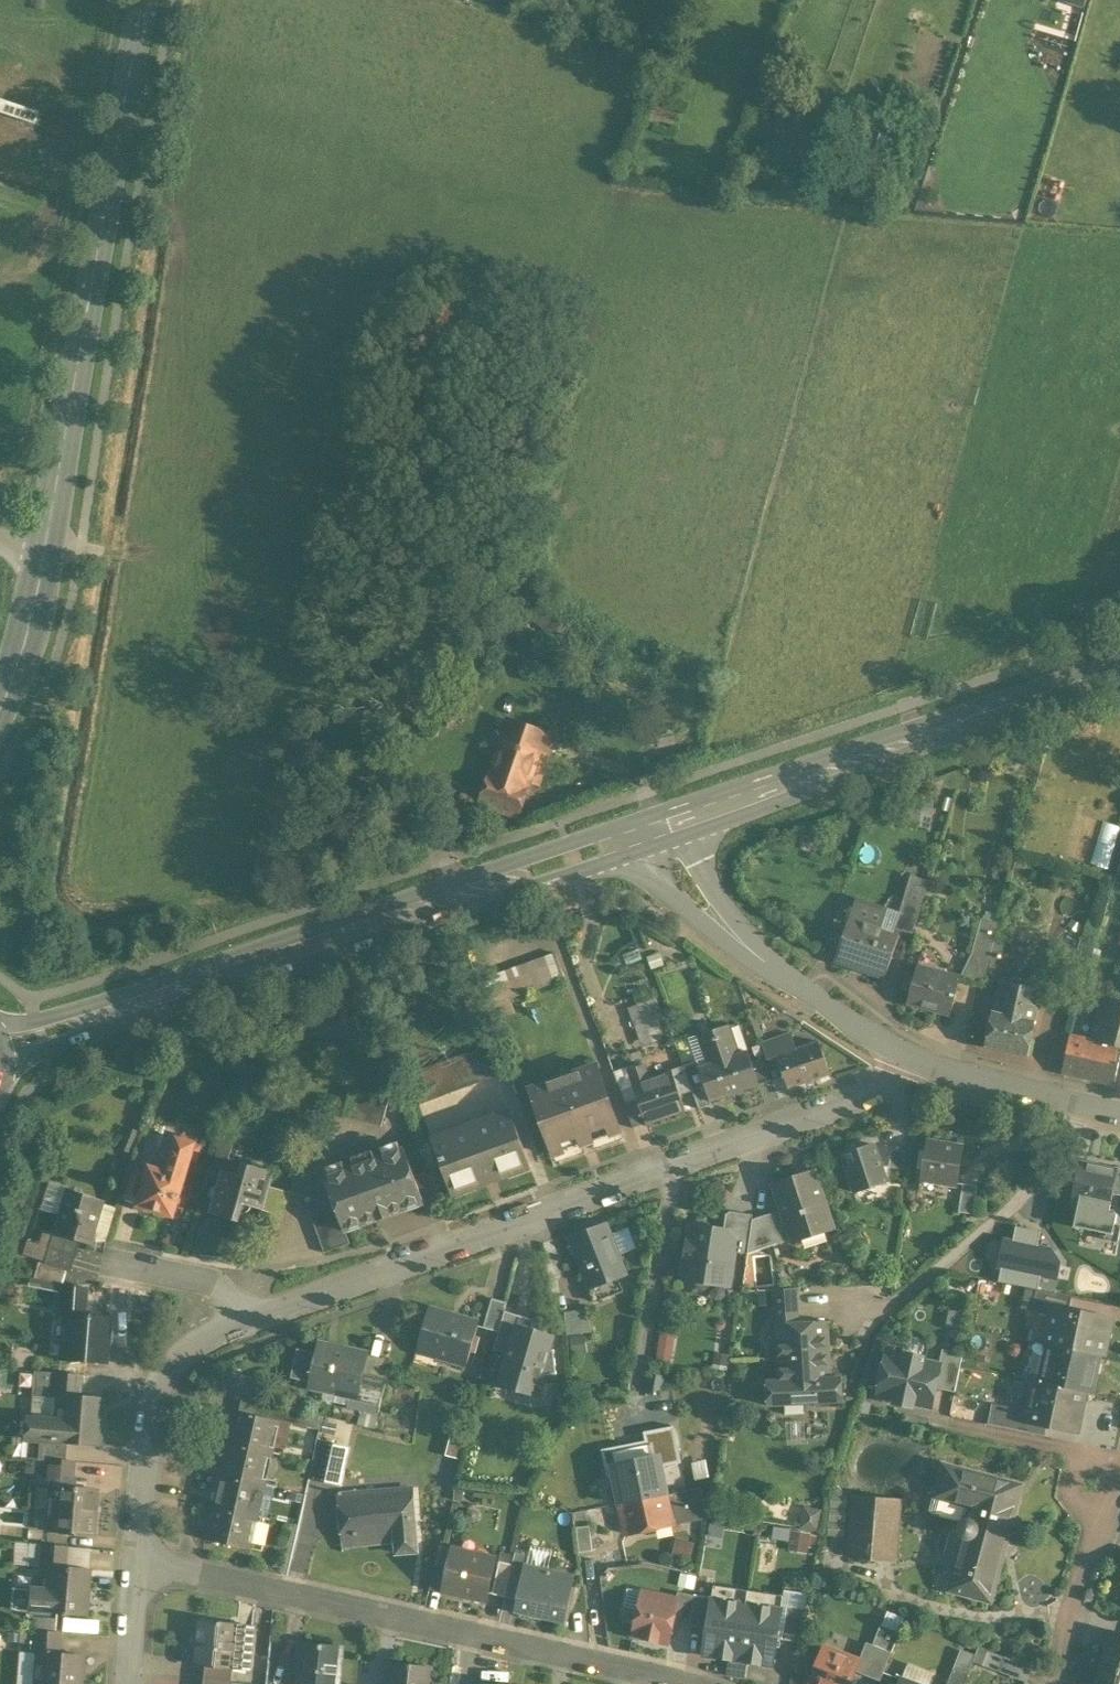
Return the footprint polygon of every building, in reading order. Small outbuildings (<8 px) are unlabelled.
[(508,718),(478,803),(520,818),(550,733),(508,718)] [(792,850),(797,863),(809,859),(804,845),(792,850)] [(930,881),(912,876),(899,917),(896,929),(914,934),(930,881)] [(884,912),(856,903),(850,919),(879,928),(884,912)] [(899,917),(884,912),(879,928),(895,933),(896,929),(899,917)] [(879,928),(850,919),(838,956),(868,966),(866,971),(886,977),(889,969),(900,935),(895,933),(879,928)] [(985,919),(976,954),(991,958),(996,939),(1000,923),(985,919)] [(1007,942),(996,939),(991,958),(984,984),(999,988),(1001,981),(1015,984),(1020,958),(1004,953),(1007,942)] [(558,953),(479,981),(488,1007),(567,979),(558,953)] [(640,953),(626,957),(630,967),(643,962),(640,953)] [(991,958),(976,954),(975,957),(969,980),(984,984),(991,958)] [(961,979),(969,980),(975,957),(966,955),(960,977),(962,978),(961,979)] [(661,957),(651,961),(654,972),(665,968),(661,957)] [(1091,965),(1075,960),(1067,990),(1083,994),(1091,965)] [(960,977),(920,966),(915,983),(910,1003),(951,1014),(961,979),(962,978),(960,977)] [(1015,984),(1001,981),(999,988),(994,1012),(1035,1020),(1042,990),(1015,984)] [(1104,996),(1092,1040),(1119,1046),(1119,999),(1104,996)] [(657,998),(631,1008),(642,1038),(659,1032),(654,1020),(664,1017),(657,998)] [(994,1012),(993,1012),(986,1047),(1028,1056),(1036,1021),(1035,1020),(994,1012)] [(730,1024),(714,1030),(724,1059),(740,1053),(730,1024)] [(714,1030),(699,1035),(709,1064),(724,1059),(714,1030)] [(659,1032),(642,1038),(645,1047),(662,1041),(659,1032)] [(791,1033),(762,1043),(775,1080),(786,1076),(779,1055),(797,1049),(791,1033)] [(1071,1035),(1063,1073),(1115,1085),(1119,1063),(1119,1046),(1092,1040),(1071,1035)] [(797,1049),(779,1055),(786,1076),(790,1089),(831,1075),(820,1041),(797,1049)] [(487,1047),(409,1075),(419,1105),(498,1076),(487,1047)] [(740,1053),(724,1059),(736,1093),(760,1084),(753,1062),(749,1050),(740,1053)] [(241,1052),(228,1057),(231,1065),(244,1060),(241,1052)] [(642,1053),(631,1057),(635,1068),(645,1065),(642,1053)] [(772,1080),(765,1058),(753,1062),(760,1084),(772,1080)] [(701,1066),(700,1067),(711,1101),(712,1101),(736,1093),(724,1059),(709,1064),(701,1066)] [(699,1061),(685,1066),(690,1080),(694,1091),(700,1109),(713,1104),(712,1101),(711,1101),(700,1067),(701,1066),(699,1061)] [(635,1068),(630,1070),(636,1086),(651,1081),(646,1064),(645,1065),(635,1068)] [(597,1065),(531,1089),(555,1155),(621,1132),(597,1065)] [(678,1085),(690,1080),(685,1066),(673,1070),(674,1073),(678,1085)] [(630,1070),(629,1067),(614,1072),(625,1104),(638,1099),(634,1087),(636,1086),(630,1070)] [(636,1086),(634,1087),(638,1099),(647,1124),(686,1110),(681,1095),(678,1085),(674,1073),(651,1081),(636,1086)] [(157,1074),(146,1078),(150,1090),(161,1086),(157,1074)] [(690,1080),(678,1085),(681,1095),(694,1091),(690,1080)] [(389,1099),(351,1088),(343,1116),(382,1127),(389,1099)] [(638,1099),(625,1104),(634,1128),(647,1124),(638,1099)] [(512,1113),(433,1142),(451,1193),(472,1186),(530,1165),(512,1113)] [(169,1171),(151,1166),(149,1173),(140,1202),(139,1205),(174,1215),(186,1176),(185,1176),(196,1142),(176,1136),(172,1149),(175,1150),(169,1171)] [(964,1147),(928,1141),(922,1179),(958,1185),(964,1147)] [(233,1146),(222,1142),(213,1167),(224,1171),(224,1170),(225,1171),(229,1158),(229,1159),(233,1146)] [(876,1144),(844,1155),(856,1192),(888,1182),(876,1144)] [(405,1149),(326,1177),(332,1194),(345,1231),(346,1231),(348,1230),(351,1232),(363,1227),(364,1224),(406,1209),(408,1211),(421,1206),(422,1203),(424,1203),(424,1202),(415,1176),(405,1149)] [(892,1166),(906,1167),(907,1150),(892,1149),(892,1166)] [(229,1159),(229,1158),(225,1171),(244,1176),(247,1164),(229,1159)] [(1117,1168),(1081,1161),(1072,1204),(1109,1211),(1113,1192),(1117,1168)] [(247,1164),(244,1176),(225,1171),(224,1170),(224,1171),(212,1213),(238,1221),(243,1203),(264,1209),(271,1187),(275,1172),(247,1164)] [(123,1198),(140,1202),(149,1173),(134,1168),(123,1198)] [(429,1171),(415,1176),(424,1202),(439,1197),(429,1171)] [(814,1174),(776,1186),(784,1211),(793,1239),(831,1226),(814,1174)] [(67,1188),(50,1183),(41,1210),(59,1216),(67,1188)] [(978,1186),(964,1183),(959,1212),(974,1214),(978,1186)] [(271,1187),(264,1209),(260,1225),(277,1230),(292,1193),(271,1187)] [(106,1200),(67,1188),(59,1216),(53,1234),(80,1242),(92,1246),(105,1203),(106,1200)] [(332,1194),(307,1202),(325,1253),(351,1244),(346,1231),(345,1231),(332,1194)] [(105,1203),(92,1246),(102,1250),(116,1207),(105,1203)] [(754,1215),(732,1212),(732,1211),(727,1215),(724,1234),(732,1235),(733,1235),(737,1240),(737,1241),(735,1252),(748,1254),(753,1220),(754,1215)] [(778,1244),(793,1239),(784,1211),(768,1215),(778,1244)] [(768,1215),(754,1219),(753,1220),(748,1254),(749,1254),(778,1244),(768,1215)] [(724,1234),(715,1233),(711,1227),(711,1228),(704,1227),(699,1219),(691,1225),(684,1272),(690,1280),(694,1281),(708,1283),(715,1277),(728,1279),(731,1280),(735,1252),(737,1241),(737,1240),(733,1235),(732,1235),(724,1234)] [(609,1221),(569,1236),(582,1270),(621,1256),(609,1221)] [(1004,1235),(996,1280),(1040,1287),(1042,1277),(1059,1279),(1064,1250),(1040,1246),(1042,1229),(1015,1225),(1013,1237),(1004,1235)] [(49,1248),(75,1256),(80,1242),(53,1234),(49,1248)] [(75,1256),(49,1248),(44,1264),(47,1265),(63,1270),(71,1272),(75,1256)] [(621,1256),(582,1270),(587,1285),(610,1277),(627,1270),(621,1256)] [(59,1283),(63,1270),(47,1265),(43,1279),(59,1283)] [(610,1277),(587,1285),(593,1300),(621,1289),(618,1279),(611,1281),(610,1277)] [(708,1283),(694,1281),(706,1296),(728,1279),(715,1277),(708,1283)] [(995,1286),(982,1284),(980,1297),(993,1299),(995,1286)] [(87,1288),(62,1286),(59,1315),(64,1315),(64,1314),(85,1315),(87,1288)] [(798,1288),(773,1290),(775,1324),(803,1322),(798,1288)] [(1022,1309),(1033,1311),(1037,1290),(1027,1288),(1022,1309)] [(1073,1298),(1037,1290),(1033,1311),(1053,1315),(1054,1307),(1070,1311),(1073,1298)] [(172,1302),(156,1298),(154,1310),(170,1313),(172,1302)] [(508,1302),(493,1298),(485,1328),(500,1332),(508,1302)] [(1070,1311),(1054,1307),(1053,1315),(1046,1344),(1098,1355),(1103,1356),(1110,1319),(1070,1311)] [(568,1331),(591,1330),(590,1308),(567,1309),(568,1331)] [(479,1324),(429,1310),(420,1342),(438,1348),(436,1354),(468,1364),(479,1324)] [(522,1316),(506,1311),(500,1332),(495,1349),(510,1354),(518,1326),(519,1326),(522,1316)] [(85,1315),(64,1314),(64,1315),(60,1359),(105,1363),(107,1343),(106,1343),(108,1317),(85,1315)] [(532,1330),(536,1320),(522,1316),(519,1326),(532,1330)] [(803,1322),(775,1324),(779,1380),(832,1377),(829,1321),(803,1322)] [(519,1326),(518,1326),(510,1354),(500,1385),(527,1393),(532,1377),(542,1376),(558,1374),(555,1349),(550,1350),(554,1336),(532,1330),(519,1326)] [(661,1356),(675,1357),(677,1333),(664,1332),(661,1356)] [(438,1348),(420,1342),(417,1352),(435,1357),(436,1354),(438,1348)] [(369,1355),(320,1344),(318,1354),(311,1383),(310,1387),(350,1395),(359,1398),(365,1374),(369,1355)] [(1098,1355),(1051,1345),(1043,1382),(1036,1381),(1091,1393),(1098,1355)] [(318,1354),(298,1349),(291,1378),(311,1383),(318,1354)] [(964,1353),(943,1349),(940,1364),(941,1364),(936,1388),(956,1392),(964,1353)] [(906,1357),(887,1353),(878,1396),(897,1400),(896,1403),(913,1407),(914,1403),(932,1407),(936,1388),(941,1364),(940,1364),(923,1360),(924,1357),(906,1353),(906,1357)] [(391,1361),(369,1355),(365,1374),(387,1379),(391,1361)] [(722,1358),(712,1360),(714,1371),(724,1369),(722,1358)] [(56,1373),(34,1371),(32,1397),(36,1397),(54,1399),(55,1390),(56,1373)] [(231,1371),(228,1388),(252,1391),(254,1374),(231,1371)] [(82,1375),(56,1373),(55,1390),(81,1393),(82,1375)] [(387,1379),(365,1374),(359,1398),(350,1395),(347,1407),(379,1414),(387,1379)] [(542,1376),(532,1377),(527,1393),(536,1395),(542,1376)] [(779,1380),(767,1381),(768,1405),(786,1404),(813,1403),(844,1401),(843,1377),(832,1377),(779,1380)] [(1091,1393),(1036,1381),(1029,1418),(1046,1422),(1076,1428),(1083,1392),(1090,1394),(1091,1393)] [(81,1393),(55,1390),(54,1399),(61,1399),(61,1396),(81,1397),(81,1393)] [(81,1397),(61,1396),(61,1399),(60,1420),(34,1419),(29,1418),(28,1439),(39,1440),(66,1443),(99,1445),(102,1414),(96,1413),(97,1399),(81,1397)] [(36,1397),(34,1419),(60,1420),(61,1399),(54,1399),(36,1397)] [(273,1405),(243,1399),(240,1411),(271,1418),(273,1405)] [(813,1403),(786,1404),(787,1421),(814,1420),(813,1403)] [(1020,1409),(993,1403),(989,1424),(1043,1435),(1046,1422),(1029,1418),(1018,1416),(1020,1409)] [(240,1411),(236,1411),(228,1442),(274,1453),(274,1452),(270,1451),(276,1421),(281,1422),(281,1420),(271,1418),(240,1411)] [(322,1425),(319,1438),(343,1442),(345,1429),(322,1425)] [(652,1427),(589,1441),(598,1478),(613,1474),(620,1504),(668,1494),(652,1427)] [(66,1443),(39,1440),(38,1458),(49,1459),(65,1461),(66,1443)] [(350,1447),(319,1440),(310,1479),(341,1486),(342,1482),(350,1447)] [(221,1475),(266,1485),(267,1484),(262,1483),(269,1453),(273,1454),(274,1453),(228,1442),(221,1475)] [(65,1461),(49,1459),(47,1485),(59,1486),(73,1487),(75,1461),(65,1461)] [(995,1478),(944,1464),(937,1492),(937,1493),(967,1501),(988,1506),(995,1478)] [(475,1472),(466,1471),(465,1481),(474,1482),(475,1472)] [(266,1485),(221,1475),(213,1507),(259,1517),(260,1516),(255,1515),(262,1485),(266,1486),(266,1485)] [(1023,1486),(995,1478),(988,1506),(985,1515),(1014,1523),(1023,1486)] [(274,1487),(266,1485),(266,1486),(262,1485),(255,1515),(260,1516),(259,1517),(268,1519),(274,1487)] [(73,1487),(59,1486),(58,1495),(57,1511),(50,1510),(48,1532),(92,1536),(96,1489),(73,1487)] [(671,1507),(675,1523),(708,1515),(702,1487),(686,1491),(689,1503),(671,1507)] [(413,1489),(338,1495),(343,1546),(396,1541),(397,1554),(418,1552),(413,1489)] [(35,1530),(48,1532),(50,1510),(57,1511),(58,1495),(38,1493),(35,1530)] [(967,1501),(937,1493),(935,1502),(931,1504),(930,1508),(932,1512),(937,1513),(940,1511),(965,1517),(967,1518),(970,1506),(967,1501)] [(668,1494),(620,1504),(627,1534),(675,1524),(675,1523),(671,1507),(668,1494)] [(849,1495),(833,1494),(829,1536),(846,1537),(849,1495)] [(903,1498),(854,1494),(848,1555),(898,1560),(903,1498)] [(988,1506),(967,1501),(970,1506),(967,1518),(965,1517),(964,1518),(962,1518),(959,1520),(957,1523),(956,1526),(955,1529),(957,1533),(959,1536),(962,1538),(967,1539),(953,1589),(989,1599),(1007,1534),(1010,1535),(1014,1523),(985,1515),(988,1506)] [(820,1530),(823,1508),(805,1505),(802,1527),(820,1530)] [(259,1517),(213,1507),(205,1540),(252,1550),(252,1549),(248,1548),(255,1517),(259,1518),(259,1517)] [(579,1553),(593,1551),(590,1525),(576,1527),(579,1553)] [(791,1546),(817,1550),(819,1532),(775,1525),(773,1536),(792,1539),(791,1546)] [(694,1544),(679,1542),(678,1553),(692,1555),(694,1544)] [(42,1544),(28,1543),(26,1566),(40,1567),(40,1565),(42,1544)] [(67,1547),(42,1544),(40,1565),(65,1567),(67,1547)] [(453,1546),(451,1553),(496,1562),(497,1556),(453,1546)] [(83,1569),(92,1570),(93,1548),(67,1547),(65,1567),(83,1569)] [(529,1556),(526,1568),(551,1574),(556,1554),(531,1549),(529,1556)] [(439,1550),(436,1565),(448,1568),(451,1553),(439,1550)] [(516,1553),(503,1550),(500,1562),(513,1564),(516,1553)] [(496,1562),(451,1553),(448,1568),(443,1593),(487,1602),(496,1562)] [(529,1556),(516,1553),(513,1564),(513,1565),(506,1597),(519,1600),(526,1568),(529,1556)] [(513,1564),(500,1562),(493,1594),(506,1597),(513,1565),(513,1564)] [(65,1567),(40,1565),(40,1567),(47,1568),(44,1591),(42,1591),(41,1612),(86,1615),(88,1583),(81,1583),(83,1569),(65,1567)] [(448,1568),(436,1565),(430,1590),(443,1593),(448,1568)] [(526,1568),(519,1600),(517,1609),(564,1619),(572,1583),(560,1580),(561,1576),(551,1574),(526,1568)] [(792,1581),(788,1606),(807,1609),(811,1585),(792,1581)] [(785,1596),(715,1586),(713,1598),(748,1604),(782,1609),(785,1596)] [(677,1599),(644,1592),(634,1635),(645,1637),(644,1640),(657,1642),(658,1640),(668,1643),(673,1622),(678,1600),(677,1599)] [(697,1596),(679,1592),(677,1599),(678,1600),(673,1622),(693,1626),(697,1596)] [(713,1598),(697,1596),(693,1626),(708,1628),(713,1598)] [(739,1661),(748,1604),(713,1598),(708,1628),(704,1655),(739,1661)] [(748,1604),(739,1661),(774,1666),(776,1654),(782,1609),(748,1604)] [(807,1609),(788,1606),(783,1640),(800,1642),(807,1609)] [(239,1624),(203,1620),(200,1644),(197,1644),(195,1664),(203,1665),(230,1668),(234,1668),(234,1667),(236,1655),(238,1627),(239,1624)] [(901,1630),(882,1623),(874,1643),(893,1650),(901,1630)] [(254,1629),(238,1627),(236,1655),(251,1657),(254,1629)] [(35,1630),(22,1629),(20,1651),(33,1652),(35,1630)] [(60,1632),(35,1630),(33,1652),(39,1653),(45,1653),(58,1654),(60,1632)] [(1111,1630),(1101,1666),(1119,1671),(1119,1633),(1111,1630)] [(305,1643),(303,1667),(300,1667),(299,1683),(337,1683),(341,1647),(305,1643)] [(893,1650),(874,1643),(863,1672),(882,1679),(893,1650)] [(825,1644),(810,1683),(812,1683),(850,1683),(860,1657),(837,1648),(825,1644)] [(980,1647),(972,1667),(986,1672),(989,1666),(994,1652),(980,1647)] [(20,1651),(18,1683),(36,1683),(38,1664),(39,1653),(33,1652),(20,1651)] [(1005,1657),(994,1652),(989,1666),(1000,1670),(1005,1657)] [(45,1653),(44,1665),(38,1664),(36,1683),(81,1683),(83,1656),(58,1654),(45,1653)] [(251,1657),(236,1655),(234,1667),(250,1669),(251,1657)] [(1032,1667),(1005,1657),(1000,1670),(1027,1681),(1032,1667)] [(958,1659),(955,1668),(969,1673),(973,1665),(958,1659)] [(394,1664),(392,1683),(428,1683),(430,1667),(394,1664)] [(230,1668),(203,1665),(202,1680),(229,1682),(230,1668)] [(905,1680),(915,1683),(933,1683),(936,1676),(910,1666),(905,1680)] [(1096,1683),(1119,1683),(1119,1671),(1101,1666),(1096,1683)] [(955,1668),(949,1683),(965,1683),(969,1673),(955,1668)]
